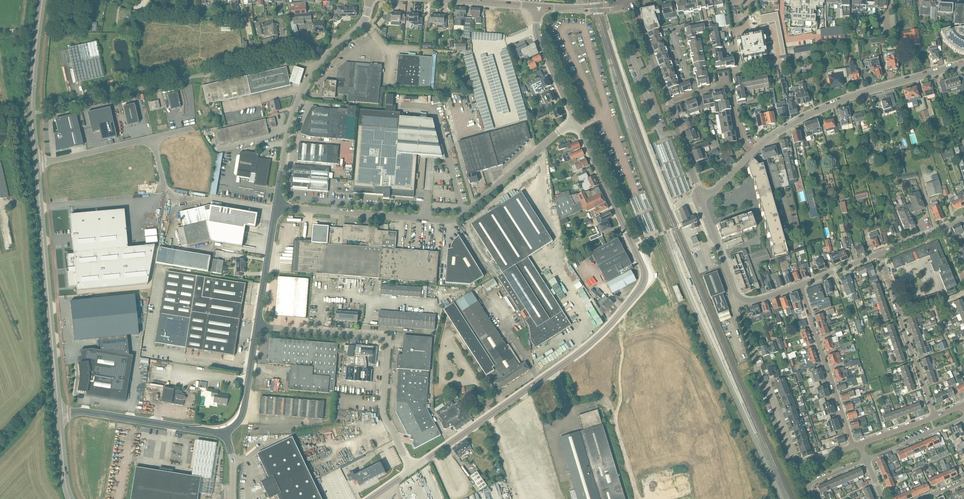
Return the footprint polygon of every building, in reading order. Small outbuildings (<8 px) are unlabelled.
[(232,16),(235,15),(235,16),(240,15),(238,0),(233,1),(234,13),(232,13),(232,16)] [(686,1),(688,11),(689,13),(694,12),(693,10),(696,10),(694,0),(689,0),(688,0),(689,3),(691,3),(692,4),(687,5),(686,1)] [(705,8),(703,0),(694,0),(696,10),(698,9),(698,11),(701,10),(701,9),(705,8)] [(712,0),(703,0),(705,8),(706,9),(708,9),(708,7),(713,6),(712,0)] [(714,6),(714,8),(717,27),(730,25),(726,4),(725,0),(713,0),(714,6)] [(795,10),(794,14),(792,14),(792,21),(790,21),(789,29),(794,29),(794,35),(802,34),(802,29),(804,29),(804,33),(812,32),(812,30),(817,30),(818,23),(816,22),(816,19),(816,15),(814,15),(814,11),(816,11),(817,7),(819,8),(819,7),(819,4),(825,4),(825,0),(785,0),(785,2),(790,2),(790,5),(790,6),(792,6),(792,10),(795,10)] [(849,0),(841,0),(841,4),(842,8),(843,17),(850,16),(850,3),(849,3),(849,0)] [(852,5),(852,11),(852,13),(861,13),(859,13),(859,10),(859,5),(861,5),(861,0),(852,0),(852,5)] [(861,5),(859,5),(859,10),(859,13),(861,13),(861,11),(860,11),(860,10),(863,10),(863,8),(866,8),(875,8),(874,0),(861,0),(861,5)] [(875,8),(880,9),(880,10),(881,11),(882,11),(883,10),(884,7),(887,7),(887,0),(874,0),(875,8)] [(936,4),(933,4),(933,0),(922,0),(922,7),(920,7),(920,15),(926,15),(926,18),(930,18),(930,20),(935,20),(935,28),(938,28),(938,26),(937,16),(936,4)] [(291,3),(291,15),(307,14),(306,2),(291,3)] [(670,19),(677,17),(676,10),(672,11),(671,4),(662,6),(663,9),(662,9),(663,10),(664,14),(669,13),(670,19)] [(939,4),(936,4),(937,16),(941,17),(940,21),(941,21),(940,26),(954,24),(955,5),(953,5),(939,4)] [(955,5),(954,24),(951,24),(954,24),(954,26),(958,26),(960,26),(963,26),(963,5),(955,5)] [(341,18),(341,17),(357,16),(357,6),(337,6),(337,14),(335,15),(335,16),(334,16),(334,17),(334,19),(334,20),(335,21),(336,21),(337,21),(338,21),(339,21),(340,20),(341,19),(341,18)] [(131,10),(120,8),(119,18),(130,19),(131,15),(131,11),(131,10)] [(455,26),(455,30),(464,30),(464,37),(470,37),(471,20),(465,19),(465,15),(466,15),(466,13),(466,8),(456,8),(456,14),(455,26)] [(659,8),(658,8),(641,12),(641,15),(647,31),(648,31),(649,31),(649,32),(648,33),(658,30),(659,29),(660,29),(655,15),(660,14),(659,8)] [(476,17),(476,24),(481,24),(481,17),(480,17),(480,14),(481,9),(471,9),(470,14),(471,14),(471,16),(472,16),(472,18),(474,18),(474,17),(476,17)] [(387,14),(387,22),(391,22),(391,21),(400,21),(406,22),(406,17),(405,17),(405,13),(392,12),(392,14),(387,14)] [(764,15),(763,15),(761,15),(759,16),(761,25),(767,24),(768,24),(769,23),(775,22),(776,22),(777,22),(780,21),(779,18),(778,12),(767,14),(764,15)] [(311,13),(292,15),(294,25),(296,25),(304,24),(304,21),(312,20),(311,15),(311,13)] [(419,14),(407,13),(407,22),(413,22),(413,23),(413,24),(414,25),(415,25),(416,26),(418,25),(420,25),(420,30),(422,30),(423,18),(419,18),(419,14)] [(499,14),(488,13),(487,21),(498,21),(499,14)] [(437,23),(438,15),(431,15),(431,18),(428,18),(428,23),(427,27),(430,28),(432,23),(437,23)] [(447,28),(447,24),(447,19),(445,19),(445,16),(438,15),(437,23),(443,24),(444,29),(447,28)] [(843,17),(844,25),(855,24),(853,17),(853,16),(850,16),(843,17)] [(325,32),(325,26),(324,21),(312,22),(313,33),(325,32)] [(263,25),(257,26),(259,36),(260,40),(262,40),(263,45),(275,42),(274,40),(276,40),(278,40),(278,35),(277,24),(272,24),(271,22),(263,24),(263,25)] [(703,31),(706,30),(705,25),(702,25),(700,26),(698,26),(695,26),(693,27),(691,27),(685,28),(686,31),(687,31),(688,36),(687,37),(687,39),(696,38),(695,35),(698,34),(698,33),(703,32),(703,31)] [(720,44),(720,43),(717,25),(714,26),(712,26),(709,27),(711,35),(710,35),(711,41),(712,41),(713,46),(712,46),(712,49),(713,52),(715,52),(718,51),(717,49),(721,48),(720,44)] [(942,31),(943,36),(946,39),(944,40),(945,41),(945,40),(947,43),(950,46),(953,48),(954,49),(956,50),(955,51),(956,51),(959,52),(962,53),(963,54),(963,29),(960,29),(960,26),(958,26),(958,29),(955,30),(951,32),(950,28),(942,31)] [(648,33),(647,33),(650,41),(653,40),(652,37),(653,37),(655,41),(651,43),(652,47),(663,43),(661,39),(663,39),(661,34),(660,34),(658,30),(648,33)] [(918,30),(901,32),(901,38),(909,37),(909,41),(912,41),(912,45),(920,44),(918,30)] [(763,33),(739,38),(741,49),(743,60),(767,56),(763,33)] [(692,53),(702,51),(700,40),(697,40),(688,42),(688,45),(690,45),(692,53)] [(97,42),(68,48),(76,83),(104,77),(97,42)] [(663,43),(652,47),(655,55),(658,54),(658,51),(659,51),(660,55),(656,57),(658,61),(668,58),(667,53),(668,53),(666,48),(665,48),(663,43)] [(530,47),(528,48),(527,48),(527,44),(516,49),(520,58),(528,55),(529,58),(532,57),(539,54),(534,44),(530,46),(530,47)] [(932,61),(939,60),(937,47),(929,49),(930,53),(931,53),(932,61)] [(702,51),(692,53),(692,54),(690,55),(691,60),(693,59),(695,69),(706,67),(703,54),(700,55),(700,58),(699,58),(699,53),(703,52),(702,51)] [(897,72),(897,70),(898,70),(897,63),(899,62),(897,51),(885,53),(888,70),(889,70),(889,71),(892,70),(893,70),(894,72),(897,72)] [(716,54),(713,55),(714,58),(715,58),(716,63),(719,63),(719,64),(715,65),(715,68),(720,67),(720,65),(726,64),(726,66),(726,67),(732,66),(732,67),(735,67),(735,64),(734,61),(734,58),(725,60),(723,60),(722,57),(722,53),(718,54),(716,54)] [(432,58),(404,55),(399,55),(396,86),(430,88),(432,58)] [(535,64),(542,61),(540,58),(541,57),(540,56),(539,55),(532,58),(534,61),(528,64),(531,70),(537,67),(535,64)] [(668,58),(658,61),(660,69),(664,68),(663,65),(664,65),(665,69),(661,71),(663,75),(673,72),(672,67),(673,67),(671,62),(670,62),(668,58)] [(852,58),(848,59),(850,72),(851,72),(852,80),(854,80),(854,81),(855,81),(856,81),(858,81),(858,80),(859,80),(858,75),(860,75),(859,72),(858,72),(858,71),(857,71),(854,71),(853,63),(852,63),(852,58)] [(860,60),(861,71),(866,69),(865,64),(868,64),(870,69),(872,68),(873,72),(874,72),(874,76),(876,75),(876,77),(878,77),(878,78),(882,76),(881,72),(882,70),(881,68),(880,67),(877,58),(861,62),(860,60)] [(381,87),(382,65),(350,63),(350,65),(345,65),(339,70),(338,82),(337,94),(346,95),(346,102),(379,104),(379,107),(382,107),(384,88),(381,87)] [(295,65),(290,80),(300,83),(305,68),(295,65)] [(291,85),(287,67),(203,86),(207,104),(291,85)] [(706,69),(705,69),(704,67),(695,69),(693,69),(695,74),(696,74),(697,78),(708,76),(706,69)] [(847,77),(847,72),(846,68),(833,71),(834,76),(829,77),(831,88),(843,86),(841,78),(847,77)] [(673,72),(663,75),(666,83),(669,82),(668,80),(669,79),(670,84),(666,85),(668,90),(679,86),(677,81),(678,81),(676,76),(675,77),(673,72)] [(709,81),(708,77),(708,76),(697,78),(697,79),(698,87),(701,87),(701,85),(706,84),(707,85),(710,85),(709,82),(709,81)] [(942,93),(948,92),(947,89),(958,86),(960,93),(961,98),(963,97),(963,79),(963,76),(962,77),(962,76),(958,77),(958,79),(945,83),(946,85),(941,87),(942,93)] [(541,81),(531,85),(536,95),(537,95),(546,91),(545,89),(546,88),(551,86),(547,78),(541,81)] [(741,78),(733,79),(734,82),(735,82),(736,88),(738,88),(738,89),(735,90),(736,93),(737,93),(738,98),(737,98),(737,102),(740,101),(743,100),(746,100),(744,91),(742,81),(741,78)] [(805,84),(804,84),(802,78),(796,80),(798,85),(800,85),(800,86),(793,88),(794,95),(795,101),(796,105),(798,104),(798,105),(801,105),(805,105),(806,106),(808,105),(809,105),(809,104),(813,103),(812,97),(808,98),(807,94),(805,84)] [(337,94),(338,82),(325,81),(323,97),(324,97),(324,102),(333,102),(334,98),(336,98),(336,94),(337,94)] [(679,86),(668,90),(671,98),(674,97),(674,95),(679,94),(678,90),(682,89),(683,90),(680,91),(681,94),(684,93),(684,92),(689,90),(689,91),(692,90),(689,82),(679,86)] [(935,95),(933,88),(931,83),(921,85),(925,96),(923,97),(927,110),(928,110),(930,117),(934,116),(930,101),(928,101),(927,97),(935,95)] [(920,93),(918,87),(916,88),(916,87),(910,89),(914,103),(915,106),(918,105),(917,101),(921,99),(920,96),(919,96),(918,94),(920,93)] [(912,104),(914,103),(910,89),(903,91),(906,101),(907,101),(908,104),(912,103),(912,104)] [(550,91),(541,95),(543,99),(546,105),(556,100),(552,93),(551,94),(550,91)] [(724,96),(726,96),(725,91),(722,92),(723,95),(721,95),(721,93),(715,94),(715,93),(712,94),(715,106),(715,109),(718,108),(716,101),(718,101),(720,112),(731,110),(730,107),(729,107),(728,101),(727,102),(727,101),(727,102),(725,102),(724,96)] [(177,93),(167,95),(171,110),(181,108),(177,93)] [(793,97),(792,94),(789,94),(789,96),(787,96),(787,99),(786,99),(790,115),(798,113),(796,105),(795,101),(794,102),(793,97)] [(887,100),(881,101),(883,110),(891,108),(892,112),(896,111),(898,117),(902,116),(898,102),(895,103),(893,94),(886,96),(887,100)] [(360,109),(354,193),(384,195),(383,199),(390,199),(390,196),(414,197),(415,187),(412,187),(412,182),(415,182),(417,155),(442,157),(433,120),(401,117),(401,113),(393,112),(394,95),(387,95),(385,111),(360,109)] [(710,107),(708,97),(705,97),(704,95),(702,96),(703,102),(700,103),(702,109),(705,108),(710,107)] [(702,109),(700,103),(697,104),(695,98),(690,100),(694,112),(702,109)] [(149,102),(151,110),(160,108),(158,100),(149,102)] [(272,112),(276,111),(280,110),(278,100),(270,102),(272,112)] [(689,114),(694,112),(690,100),(685,102),(686,104),(689,113),(689,114)] [(788,117),(787,112),(784,101),(779,102),(779,103),(776,104),(776,106),(779,119),(788,117)] [(682,103),(676,105),(677,107),(675,108),(678,116),(685,113),(685,115),(689,113),(686,104),(682,105),(682,103)] [(134,104),(123,107),(127,126),(139,123),(134,104)] [(338,110),(312,107),(312,114),(309,113),(306,122),(303,128),(302,133),(304,134),(304,135),(310,137),(354,140),(357,107),(348,106),(348,109),(338,108),(338,110)] [(92,133),(99,131),(102,141),(117,137),(110,108),(87,113),(92,133)] [(775,124),(773,113),(772,108),(769,108),(767,111),(767,114),(764,115),(766,127),(770,126),(770,125),(775,124)] [(852,124),(850,113),(848,108),(838,110),(841,120),(840,121),(841,123),(837,124),(838,126),(839,130),(842,129),(841,126),(845,125),(848,125),(852,124)] [(550,114),(551,117),(555,115),(556,119),(563,116),(560,109),(550,114)] [(759,110),(754,111),(755,114),(758,128),(762,127),(762,128),(763,128),(763,129),(764,129),(765,129),(766,129),(766,128),(766,127),(764,115),(763,110),(759,111),(759,110)] [(867,120),(866,116),(865,112),(860,113),(861,114),(854,115),(856,127),(858,133),(858,131),(861,130),(860,126),(859,122),(867,120)] [(76,114),(55,119),(58,133),(54,134),(56,152),(83,146),(76,114)] [(220,145),(264,135),(269,134),(268,129),(276,127),(274,118),(217,131),(217,134),(220,144),(220,145)] [(820,128),(819,125),(817,120),(811,122),(813,130),(812,131),(813,134),(817,132),(816,129),(820,128)] [(839,130),(838,126),(836,127),(834,120),(823,122),(825,130),(829,129),(830,131),(834,130),(835,134),(839,133),(839,130)] [(700,138),(698,134),(698,133),(695,134),(692,126),(695,125),(693,121),(687,123),(690,131),(686,133),(689,142),(693,141),(694,143),(697,141),(697,140),(700,138)] [(815,139),(813,134),(812,131),(813,130),(811,122),(804,124),(807,132),(805,133),(807,138),(810,137),(811,140),(815,139)] [(531,140),(530,135),(526,123),(458,142),(466,168),(480,164),(482,171),(499,166),(503,165),(502,163),(506,162),(506,160),(510,159),(509,157),(513,156),(513,153),(517,152),(516,150),(520,149),(520,147),(524,146),(523,144),(527,143),(527,141),(531,140)] [(802,142),(801,137),(800,132),(792,134),(794,144),(795,144),(795,146),(799,145),(799,143),(802,142)] [(667,141),(674,159),(678,157),(671,139),(667,141)] [(781,141),(780,141),(782,150),(783,155),(784,155),(790,181),(795,180),(797,179),(798,179),(792,153),(791,148),(792,148),(790,143),(788,144),(788,142),(788,141),(787,141),(787,140),(785,140),(785,139),(781,141)] [(662,143),(669,161),(673,159),(666,141),(662,143)] [(574,151),(576,150),(580,148),(578,142),(567,147),(569,150),(572,148),(574,151)] [(651,143),(660,167),(664,166),(655,142),(651,143)] [(339,146),(299,143),(298,161),(338,164),(339,146)] [(657,145),(664,162),(668,161),(661,143),(657,145)] [(903,151),(901,144),(890,147),(893,154),(903,151)] [(703,149),(704,148),(703,145),(697,147),(698,150),(690,153),(691,155),(693,154),(694,157),(704,153),(703,149)] [(962,146),(954,149),(963,180),(963,153),(962,146)] [(763,156),(759,156),(761,163),(760,163),(761,165),(762,167),(766,166),(771,165),(780,162),(778,156),(776,147),(761,151),(763,156)] [(569,161),(576,159),(584,155),(581,150),(574,153),(570,155),(567,157),(569,161)] [(729,168),(735,161),(729,157),(734,155),(731,150),(724,153),(720,157),(725,161),(723,164),(729,168)] [(244,153),(241,152),(237,176),(250,179),(250,173),(256,174),(254,184),(266,186),(270,161),(258,159),(259,154),(245,152),(244,153)] [(215,195),(221,154),(216,153),(210,194),(215,195)] [(693,161),(694,163),(702,160),(703,163),(709,161),(708,158),(706,158),(704,153),(694,157),(695,160),(693,161)] [(771,165),(766,166),(772,190),(776,189),(781,188),(789,186),(785,170),(782,155),(778,156),(780,162),(771,165)] [(575,174),(578,173),(583,170),(582,168),(588,165),(585,159),(578,162),(576,159),(569,161),(571,167),(572,166),(575,174)] [(674,160),(680,175),(684,174),(678,159),(674,160)] [(669,162),(675,177),(679,175),(673,161),(669,162)] [(721,231),(719,232),(722,240),(725,238),(728,249),(743,243),(746,249),(750,254),(751,260),(768,255),(770,259),(780,257),(779,255),(788,253),(765,171),(767,170),(766,166),(762,167),(761,165),(758,166),(758,165),(757,163),(754,161),(753,161),(751,162),(750,164),(749,167),(749,168),(749,171),(750,173),(751,176),(753,179),(754,179),(755,183),(754,183),(755,193),(757,192),(758,201),(759,200),(760,210),(762,209),(762,212),(747,217),(747,215),(719,225),(721,231)] [(2,167),(1,163),(0,163),(0,199),(9,197),(2,167)] [(664,164),(670,179),(674,177),(668,163),(664,164)] [(476,173),(482,171),(480,164),(466,168),(470,184),(479,182),(476,173)] [(294,165),(292,188),(328,191),(329,168),(294,165)] [(127,169),(59,175),(63,216),(70,215),(73,252),(67,253),(68,268),(66,268),(68,287),(76,287),(77,291),(147,285),(154,246),(128,248),(124,210),(130,210),(127,169)] [(672,196),(675,195),(666,172),(663,173),(672,196)] [(586,173),(578,178),(585,192),(586,191),(589,190),(598,186),(593,176),(588,179),(588,178),(589,178),(586,173)] [(680,177),(686,192),(690,190),(684,175),(680,177)] [(675,179),(681,193),(685,192),(680,177),(675,179)] [(670,181),(676,195),(680,194),(675,179),(670,181)] [(929,183),(926,184),(929,197),(943,193),(939,180),(933,182),(929,183)] [(581,203),(601,193),(598,187),(596,188),(585,193),(581,195),(581,194),(578,196),(581,203)] [(812,189),(804,191),(808,209),(814,208),(816,207),(812,189)] [(855,194),(856,200),(868,197),(867,191),(855,194)] [(925,208),(923,204),(919,192),(913,195),(912,194),(908,195),(911,203),(902,207),(903,208),(897,211),(905,230),(911,227),(911,228),(915,227),(911,216),(913,215),(913,216),(914,216),(913,215),(916,214),(916,215),(920,213),(920,212),(922,211),(922,210),(925,208)] [(522,193),(472,225),(503,274),(498,277),(520,312),(525,309),(530,317),(526,321),(529,327),(531,341),(535,348),(571,325),(528,259),(528,258),(528,257),(553,241),(522,193)] [(595,208),(606,203),(601,193),(581,203),(578,196),(581,194),(580,194),(570,196),(555,199),(560,221),(567,218),(584,210),(584,211),(586,211),(587,212),(595,208)] [(646,209),(650,207),(645,193),(640,194),(646,209)] [(641,211),(645,209),(640,195),(635,196),(641,211)] [(636,213),(640,211),(634,197),(630,199),(636,213)] [(959,200),(955,202),(953,198),(949,199),(951,204),(952,204),(955,210),(962,207),(959,200)] [(944,219),(942,214),(937,201),(930,204),(937,221),(944,219)] [(258,214),(253,213),(221,208),(222,204),(211,202),(211,206),(209,206),(180,212),(184,227),(178,229),(182,246),(211,239),(212,242),(243,247),(246,226),(256,228),(258,214)] [(846,202),(840,203),(842,214),(848,213),(846,202)] [(595,208),(596,210),(591,213),(593,219),(600,215),(599,213),(608,209),(606,203),(595,208)] [(683,221),(693,217),(693,216),(690,217),(687,207),(679,211),(683,221)] [(612,217),(610,212),(600,216),(602,222),(606,220),(612,217)] [(655,230),(657,229),(650,212),(648,212),(655,230)] [(650,232),(654,230),(647,213),(643,214),(650,232)] [(645,234),(649,232),(641,215),(637,217),(645,234)] [(692,230),(698,227),(697,223),(695,218),(694,218),(693,217),(683,221),(684,222),(682,223),(681,223),(683,229),(684,228),(691,226),(691,227),(691,228),(691,229),(691,230),(692,229),(692,230)] [(567,218),(560,221),(561,226),(569,222),(567,218)] [(598,238),(603,236),(601,233),(603,232),(611,229),(609,226),(610,225),(608,221),(596,227),(599,233),(594,236),(589,238),(591,242),(598,238)] [(899,227),(897,221),(896,221),(891,222),(893,226),(889,227),(889,229),(886,231),(888,235),(891,234),(892,236),(898,234),(896,228),(899,227)] [(961,227),(960,224),(952,228),(955,234),(958,232),(959,235),(963,233),(963,226),(961,227)] [(329,227),(313,225),(312,243),(300,242),(298,272),(437,283),(439,253),(395,249),(397,232),(378,231),(378,228),(344,225),(344,229),(329,228),(329,227)] [(144,243),(156,243),(156,228),(144,229),(144,243)] [(886,242),(888,242),(886,233),(881,234),(882,240),(878,242),(880,246),(887,243),(886,242)] [(876,236),(870,238),(871,241),(874,249),(880,246),(878,242),(882,240),(881,240),(879,235),(876,236)] [(448,249),(446,283),(471,285),(484,277),(459,236),(458,237),(457,238),(456,239),(456,240),(455,240),(454,242),(455,244),(452,246),(451,248),(451,249),(448,249)] [(634,269),(618,238),(606,244),(603,246),(591,252),(608,284),(631,271),(631,270),(634,269)] [(937,240),(894,258),(898,269),(925,259),(926,262),(927,262),(927,263),(926,263),(925,266),(925,267),(929,277),(937,274),(943,290),(955,285),(937,240)] [(865,252),(863,248),(862,246),(860,243),(857,244),(858,247),(854,249),(857,255),(865,252)] [(158,248),(156,262),(173,266),(208,272),(211,256),(176,251),(158,248)] [(744,257),(748,256),(748,255),(746,249),(730,255),(731,257),(729,258),(731,263),(740,260),(738,254),(743,252),(744,257)] [(846,254),(844,250),(837,253),(841,262),(848,259),(846,254)] [(834,265),(841,262),(837,253),(830,256),(832,259),(834,265)] [(819,259),(813,262),(814,265),(816,264),(817,266),(819,271),(826,268),(824,263),(823,261),(822,258),(819,259)] [(214,259),(212,272),(222,274),(224,261),(214,259)] [(236,276),(237,276),(242,276),(242,272),(246,272),(246,259),(237,260),(237,272),(236,272),(236,276)] [(732,268),(742,265),(740,260),(731,263),(732,268)] [(808,277),(807,272),(806,269),(805,270),(804,265),(802,266),(801,262),(798,263),(801,271),(800,272),(803,279),(808,277)] [(800,271),(798,267),(796,263),(793,264),(794,268),(793,268),(795,271),(792,272),(796,282),(801,280),(798,272),(800,271)] [(871,272),(872,276),(876,274),(872,264),(864,267),(867,273),(871,271),(872,272),(871,272)] [(734,273),(744,269),(742,265),(732,268),(734,273)] [(862,275),(867,273),(864,267),(857,270),(859,276),(860,279),(863,278),(862,275)] [(736,278),(745,274),(744,269),(734,273),(736,278)] [(246,284),(167,271),(156,343),(234,356),(246,284)] [(608,284),(610,289),(613,293),(636,281),(631,271),(608,284)] [(793,283),(791,278),(790,275),(788,271),(785,272),(786,277),(784,277),(787,285),(793,283)] [(717,272),(703,277),(711,298),(712,298),(718,315),(729,310),(723,294),(725,293),(717,272)] [(769,272),(763,274),(765,279),(766,278),(768,284),(766,284),(769,292),(775,289),(772,282),(773,282),(771,275),(769,272)] [(784,286),(782,281),(781,278),(777,279),(775,273),(771,275),(773,282),(776,289),(784,286)] [(738,282),(747,279),(745,274),(736,278),(738,282)] [(850,276),(845,278),(852,295),(853,300),(858,298),(856,293),(851,282),(852,282),(850,276)] [(309,279),(278,277),(275,316),(306,318),(309,279)] [(487,292),(498,285),(493,278),(483,285),(487,292)] [(845,278),(840,279),(842,284),(843,286),(844,285),(848,296),(852,295),(845,278)] [(739,287),(749,284),(747,279),(738,282),(739,287)] [(830,280),(825,282),(826,286),(825,286),(827,294),(833,292),(832,288),(833,287),(830,280)] [(744,294),(760,288),(758,282),(754,283),(756,288),(751,290),(749,284),(739,287),(741,292),(743,291),(744,294)] [(881,290),(879,283),(873,285),(875,292),(881,290)] [(421,297),(422,287),(381,285),(381,295),(421,297)] [(677,302),(682,301),(677,285),(672,287),(677,302)] [(831,307),(828,297),(824,299),(820,286),(806,290),(807,290),(812,307),(812,308),(818,306),(819,311),(831,307)] [(593,289),(589,292),(595,298),(599,294),(593,289)] [(883,296),(881,290),(871,293),(869,294),(866,295),(866,297),(870,296),(872,295),(875,294),(877,298),(883,296)] [(472,292),(444,310),(486,376),(494,371),(498,376),(497,377),(499,379),(494,383),(499,390),(530,370),(525,362),(522,365),(508,344),(507,345),(506,344),(505,344),(473,294),(472,292)] [(797,294),(797,293),(796,293),(789,295),(792,304),(793,305),(800,302),(800,301),(797,294)] [(921,306),(941,299),(939,293),(919,299),(921,306)] [(134,295),(70,301),(73,335),(74,341),(100,338),(127,336),(138,334),(138,329),(134,295)] [(873,306),(879,304),(885,302),(883,296),(877,298),(873,299),(874,302),(869,304),(870,307),(873,306)] [(614,304),(610,300),(608,299),(606,297),(600,303),(602,305),(602,306),(599,309),(603,314),(607,310),(607,311),(614,304)] [(789,307),(792,307),(790,302),(789,303),(787,297),(780,299),(783,309),(785,309),(787,315),(791,314),(793,319),(797,318),(794,310),(791,311),(789,307)] [(782,311),(780,303),(778,299),(772,301),(774,304),(773,305),(774,309),(772,309),(772,308),(777,324),(781,322),(779,314),(780,314),(779,312),(782,311)] [(962,300),(955,302),(957,308),(963,306),(962,300)] [(770,310),(769,307),(768,302),(761,305),(764,312),(765,315),(770,313),(769,310),(770,310)] [(799,311),(802,310),(800,302),(793,305),(794,310),(798,309),(799,311)] [(881,310),(887,308),(885,302),(879,304),(881,310)] [(758,305),(749,308),(752,315),(753,319),(762,316),(761,311),(760,312),(758,305)] [(697,328),(687,306),(682,308),(692,330),(697,328)] [(597,327),(602,324),(593,308),(588,311),(597,327)] [(889,314),(887,308),(881,310),(883,316),(889,314)] [(358,322),(358,317),(358,313),(336,311),(336,320),(358,322)] [(435,330),(435,325),(436,315),(379,311),(378,326),(435,330)] [(817,323),(825,320),(823,314),(815,316),(817,323)] [(891,320),(889,314),(883,316),(880,317),(877,318),(878,321),(884,319),(885,322),(891,320)] [(922,318),(916,320),(914,317),(908,319),(910,326),(922,321),(923,321),(922,318)] [(800,328),(803,327),(808,326),(806,319),(800,321),(801,324),(799,325),(800,328)] [(829,319),(817,323),(819,329),(827,327),(837,324),(835,320),(830,322),(829,319)] [(952,324),(953,328),(963,324),(963,326),(963,319),(952,324)] [(922,321),(910,326),(912,332),(919,329),(922,328),(921,325),(923,324),(922,321)] [(888,333),(895,331),(893,324),(886,327),(888,333)] [(821,336),(826,334),(829,333),(827,327),(819,329),(821,336)] [(803,339),(810,336),(808,332),(810,332),(809,328),(802,331),(803,334),(801,334),(803,339)] [(914,338),(921,335),(919,329),(912,332),(914,338)] [(897,337),(895,331),(888,333),(885,334),(883,335),(884,339),(890,337),(890,339),(897,337)] [(916,344),(923,342),(921,335),(914,338),(916,344)] [(80,379),(78,391),(87,392),(86,393),(86,395),(125,402),(133,356),(129,355),(127,343),(127,336),(100,338),(100,345),(101,351),(91,349),(80,350),(82,362),(82,363),(79,364),(80,376),(80,379)] [(432,338),(404,336),(403,355),(398,355),(397,369),(399,369),(398,373),(429,375),(429,371),(430,371),(432,338)] [(807,346),(809,345),(814,344),(813,341),(811,341),(810,336),(803,339),(804,344),(806,343),(807,346)] [(837,338),(834,339),(834,337),(831,338),(830,338),(823,341),(825,346),(839,341),(837,338)] [(893,345),(899,343),(897,337),(890,339),(893,345)] [(334,394),(338,348),(338,343),(338,344),(270,338),(269,357),(267,356),(266,358),(268,359),(269,359),(268,364),(291,366),(289,390),(334,394)] [(837,347),(836,346),(840,345),(839,341),(825,346),(826,351),(834,348),(837,347)] [(930,346),(937,344),(936,344),(935,344),(934,341),(924,345),(923,342),(916,344),(918,350),(930,346)] [(938,343),(940,350),(947,348),(945,341),(938,343)] [(760,348),(758,349),(759,352),(761,351),(763,357),(769,354),(773,352),(774,353),(778,352),(775,343),(771,345),(771,347),(767,349),(766,346),(760,348)] [(895,351),(901,349),(899,343),(893,345),(895,351)] [(344,360),(343,373),(344,374),(346,374),(345,380),(371,382),(372,370),(367,369),(367,367),(367,366),(367,365),(366,363),(366,362),(365,361),(365,360),(365,358),(365,357),(365,356),(369,356),(369,362),(372,364),(376,365),(377,353),(378,347),(377,346),(373,346),(373,347),(362,346),(362,345),(355,345),(355,346),(349,345),(347,356),(346,356),(346,361),(344,360)] [(930,346),(918,350),(920,356),(924,355),(927,354),(931,353),(929,348),(931,348),(930,346)] [(805,359),(809,357),(816,355),(815,351),(816,350),(815,347),(805,350),(806,354),(804,355),(805,359)] [(901,349),(895,351),(897,357),(903,355),(901,349)] [(794,363),(793,360),(792,358),(796,357),(794,352),(787,354),(791,364),(794,363)] [(830,361),(840,357),(839,352),(836,353),(828,356),(830,361)] [(820,362),(819,359),(817,360),(816,355),(809,357),(810,362),(809,362),(810,365),(820,362)] [(905,361),(903,355),(897,357),(899,363),(905,361)] [(831,366),(836,364),(839,363),(842,362),(840,357),(830,361),(831,366)] [(924,367),(930,364),(928,358),(922,360),(924,367)] [(845,368),(852,366),(852,367),(860,364),(859,359),(853,361),(844,364),(844,365),(845,368)] [(926,373),(932,371),(930,364),(924,367),(926,373)] [(909,372),(907,366),(900,368),(901,371),(896,373),(896,376),(899,375),(902,374),(909,372)] [(775,367),(767,369),(769,375),(764,377),(765,382),(780,377),(777,370),(776,371),(775,367)] [(847,369),(844,370),(844,367),(840,368),(833,371),(835,376),(845,372),(848,371),(847,369)] [(822,374),(820,369),(815,371),(814,368),(808,370),(809,373),(810,373),(811,378),(822,374)] [(165,382),(166,372),(151,370),(150,381),(165,382)] [(928,379),(934,377),(932,371),(926,373),(928,379)] [(845,372),(835,376),(836,381),(844,378),(847,377),(845,372)] [(911,378),(909,372),(902,374),(904,380),(911,378)] [(429,375),(398,373),(397,403),(427,404),(429,375)] [(820,384),(819,381),(824,380),(822,374),(811,378),(813,383),(814,386),(820,384)] [(862,382),(863,385),(867,384),(864,374),(856,377),(858,384),(862,382)] [(941,377),(940,375),(937,376),(934,377),(928,379),(930,385),(936,383),(935,379),(941,377)] [(853,386),(855,386),(857,385),(855,378),(854,378),(854,377),(848,379),(849,380),(847,380),(848,382),(838,386),(840,391),(847,389),(846,387),(853,385),(853,386)] [(784,378),(775,382),(777,387),(786,384),(784,378)] [(913,384),(911,378),(904,380),(906,386),(913,384)] [(952,384),(951,380),(950,380),(946,381),(949,387),(944,389),(946,392),(949,398),(955,396),(952,389),(951,389),(950,386),(953,385),(952,384)] [(786,384),(777,387),(779,392),(787,389),(786,384)] [(828,391),(826,386),(821,387),(820,384),(814,386),(815,390),(817,395),(828,391)] [(915,390),(913,384),(906,386),(909,392),(915,390)] [(465,399),(476,396),(474,387),(466,389),(466,387),(462,388),(465,399)] [(174,389),(164,388),(161,402),(172,404),(183,406),(183,400),(184,400),(185,399),(186,398),(185,398),(185,397),(184,396),(184,394),(181,394),(182,391),(174,390),(174,389)] [(217,405),(218,404),(226,405),(226,406),(228,396),(218,394),(218,390),(213,390),(213,389),(212,389),(211,396),(214,396),(214,402),(217,402),(217,405)] [(787,389),(779,392),(781,397),(782,397),(789,394),(787,389)] [(843,401),(854,397),(854,398),(861,396),(859,389),(853,391),(853,390),(850,391),(850,392),(841,395),(843,401)] [(819,403),(825,401),(824,398),(829,396),(828,391),(817,395),(819,394),(821,399),(818,400),(819,403)] [(943,401),(949,398),(946,392),(940,394),(943,401)] [(789,394),(782,397),(783,402),(792,399),(790,393),(789,394)] [(937,404),(943,401),(940,394),(934,397),(932,398),(933,401),(935,400),(937,404)] [(325,401),(261,396),(260,414),(323,419),(325,401)] [(857,404),(857,403),(860,402),(859,398),(851,401),(851,402),(844,405),(846,410),(853,408),(853,406),(857,404)] [(792,399),(783,402),(785,407),(794,404),(792,399)] [(467,410),(461,403),(461,404),(459,402),(454,405),(452,401),(436,412),(443,421),(441,422),(444,428),(444,429),(445,429),(446,429),(447,429),(448,428),(448,423),(450,421),(456,431),(473,419),(469,414),(474,412),(471,408),(467,410)] [(826,404),(825,401),(819,403),(820,406),(821,406),(822,411),(833,408),(831,402),(826,404)] [(427,408),(427,404),(397,403),(396,413),(408,435),(411,436),(410,439),(411,439),(414,440),(413,444),(415,449),(441,435),(427,408)] [(919,403),(916,404),(913,405),(915,412),(921,410),(919,403)] [(794,404),(785,407),(787,412),(795,409),(796,409),(794,404)] [(890,410),(889,405),(889,404),(887,405),(886,405),(887,408),(891,420),(897,418),(895,412),(891,413),(890,410)] [(909,414),(915,412),(913,405),(907,408),(909,414)] [(862,413),(861,410),(863,410),(862,407),(855,410),(855,411),(847,414),(849,420),(857,417),(863,415),(863,413),(862,413)] [(824,417),(825,420),(831,418),(830,415),(835,413),(833,408),(822,411),(822,412),(824,416),(824,417)] [(885,423),(891,420),(887,408),(884,409),(886,415),(880,417),(882,423),(885,422),(885,423)] [(903,416),(909,414),(907,408),(901,410),(903,416)] [(598,409),(579,415),(579,416),(583,431),(560,438),(570,470),(566,471),(568,475),(571,474),(575,490),(569,491),(572,498),(625,498),(598,409)] [(787,412),(786,412),(788,417),(797,414),(795,409),(787,412)] [(897,418),(903,416),(901,410),(895,412),(897,418)] [(797,414),(788,417),(790,423),(799,419),(797,414)] [(860,427),(867,424),(865,417),(857,419),(857,421),(850,424),(852,429),(860,427)] [(832,421),(831,418),(825,420),(826,423),(828,428),(839,424),(837,419),(832,421)] [(799,419),(790,423),(792,428),(793,428),(801,425),(800,424),(799,419)] [(801,425),(793,428),(795,432),(803,429),(801,424),(800,424),(801,425)] [(840,430),(839,424),(828,428),(829,433),(830,437),(836,435),(835,431),(840,430)] [(952,435),(963,430),(962,426),(961,427),(960,425),(953,429),(952,426),(948,427),(948,428),(949,430),(951,431),(952,435)] [(855,439),(863,436),(862,435),(869,432),(868,427),(863,429),(863,430),(853,433),(855,439)] [(960,441),(959,438),(963,436),(963,431),(963,430),(952,435),(954,439),(952,439),(954,444),(960,441)] [(846,442),(844,436),(834,439),(835,443),(838,442),(838,444),(846,442)] [(942,437),(938,439),(937,436),(930,439),(934,446),(940,444),(941,446),(945,444),(942,437)] [(293,437),(258,454),(270,480),(266,482),(272,496),(276,493),(279,498),(322,498),(293,437)] [(798,442),(797,442),(799,448),(808,445),(806,440),(806,439),(798,442)] [(927,449),(934,446),(930,439),(924,442),(927,449)] [(131,498),(197,498),(200,478),(211,479),(216,443),(198,440),(192,476),(189,476),(136,468),(131,498)] [(466,454),(465,453),(472,448),(470,446),(466,440),(459,444),(466,454)] [(961,450),(963,449),(963,443),(961,444),(960,441),(954,444),(952,445),(953,447),(955,446),(956,448),(958,447),(959,451),(961,450)] [(920,452),(927,449),(924,442),(917,445),(920,452)] [(459,459),(466,454),(459,444),(452,449),(457,455),(459,459)] [(799,448),(801,453),(810,450),(808,445),(799,448)] [(914,455),(920,452),(917,445),(910,448),(914,455)] [(907,458),(914,455),(910,448),(904,450),(907,458)] [(810,450),(801,453),(803,458),(812,455),(810,450)] [(900,461),(907,458),(904,450),(897,453),(900,461)] [(886,466),(883,459),(884,459),(883,455),(878,457),(879,461),(877,462),(879,469),(886,466)] [(943,459),(940,461),(945,473),(942,474),(944,481),(951,478),(943,459)] [(357,481),(360,487),(386,473),(380,463),(351,478),(353,482),(355,481),(356,482),(357,481)] [(893,471),(889,472),(886,466),(879,469),(882,475),(893,471)] [(858,478),(864,475),(861,468),(855,471),(858,478)] [(958,475),(956,471),(955,468),(948,471),(951,478),(958,475)] [(853,480),(858,478),(855,471),(850,473),(853,480)] [(885,482),(898,476),(902,474),(901,471),(894,474),(893,471),(882,475),(885,482)] [(487,486),(477,472),(471,477),(475,483),(473,485),(478,492),(480,490),(487,486)] [(848,482),(853,480),(850,473),(845,475),(848,482)] [(938,484),(944,481),(942,474),(935,477),(938,484)] [(842,485),(848,482),(845,475),(839,478),(842,485)] [(895,486),(893,482),(900,479),(898,476),(885,482),(888,488),(895,486)] [(931,487),(938,484),(935,477),(928,480),(931,487)] [(837,487),(842,485),(839,478),(834,480),(837,487)] [(831,489),(837,487),(834,480),(828,482),(831,489)] [(826,491),(831,489),(828,482),(823,484),(826,491)] [(829,498),(826,491),(823,484),(818,487),(821,494),(823,493),(826,498),(829,498)] [(921,487),(920,484),(914,486),(916,489),(918,495),(924,493),(921,487)] [(930,490),(928,485),(927,484),(921,487),(924,493),(930,490)] [(865,496),(871,493),(869,487),(863,490),(865,496)] [(902,490),(906,498),(909,498),(912,498),(910,492),(907,493),(906,489),(905,488),(902,490)] [(904,494),(902,495),(900,491),(899,491),(898,489),(895,490),(897,493),(898,496),(899,498),(906,498),(904,494)] [(912,498),(918,495),(916,489),(910,492),(912,498)] [(962,491),(956,493),(958,498),(961,498),(962,498),(963,498),(963,496),(962,491)]
